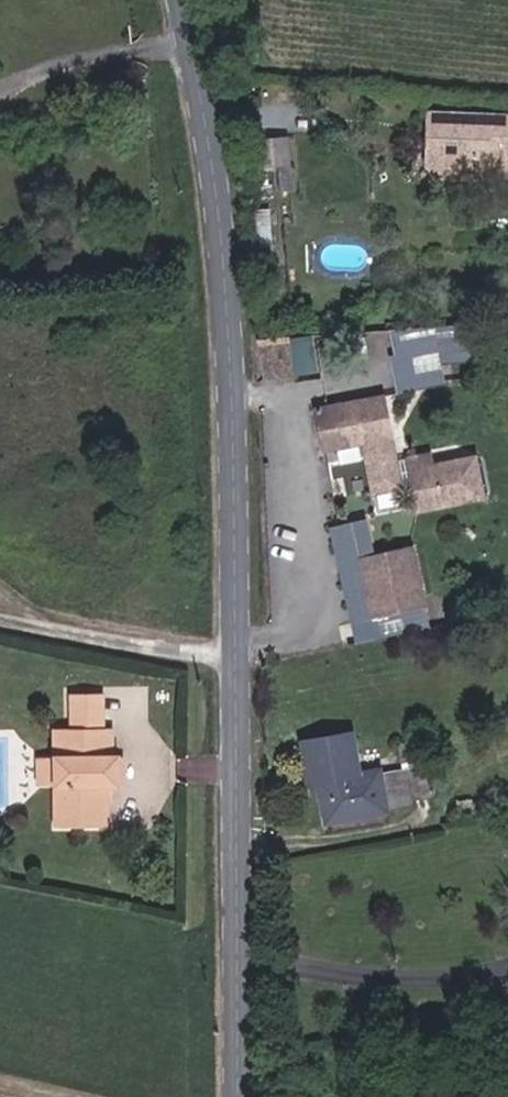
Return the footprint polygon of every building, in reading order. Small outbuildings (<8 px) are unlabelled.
[(417,114),(414,167),(429,181),(465,183),(477,170),(503,170),(507,124),(507,119),(417,114)] [(270,166),(291,165),(290,136),(269,136),(270,166)] [(448,381),(444,363),(466,358),(459,330),(437,335),(434,322),(387,332),(400,391),(448,381)] [(285,337),(260,340),(260,377),(309,376),(309,342),(285,341),(285,337)] [(358,446),(359,453),(384,449),(377,400),(312,408),(315,454),(358,446)] [(386,466),(384,449),(359,453),(363,490),(450,474),(448,467),(422,471),(420,461),(386,466)] [(450,474),(466,471),(465,464),(448,467),(450,474)] [(456,507),(472,504),(466,471),(450,474),(456,507)] [(450,474),(363,490),(364,497),(405,489),(410,515),(456,507),(450,474)] [(417,604),(405,546),(356,555),(368,614),(417,604)] [(127,750),(121,750),(122,717),(65,717),(63,745),(61,774),(59,825),(108,826),(110,782),(127,781),(127,750)] [(311,739),(314,759),(361,749),(357,732),(311,739)] [(437,793),(424,735),(401,740),(406,763),(413,796),(437,793)] [(39,773),(61,774),(63,745),(40,746),(39,773)] [(361,749),(314,759),(319,786),(326,784),(332,819),(390,808),(389,801),(413,796),(406,763),(364,772),(351,774),(349,764),(363,762),(361,749)] [(351,774),(364,772),(363,762),(349,764),(351,774)]
